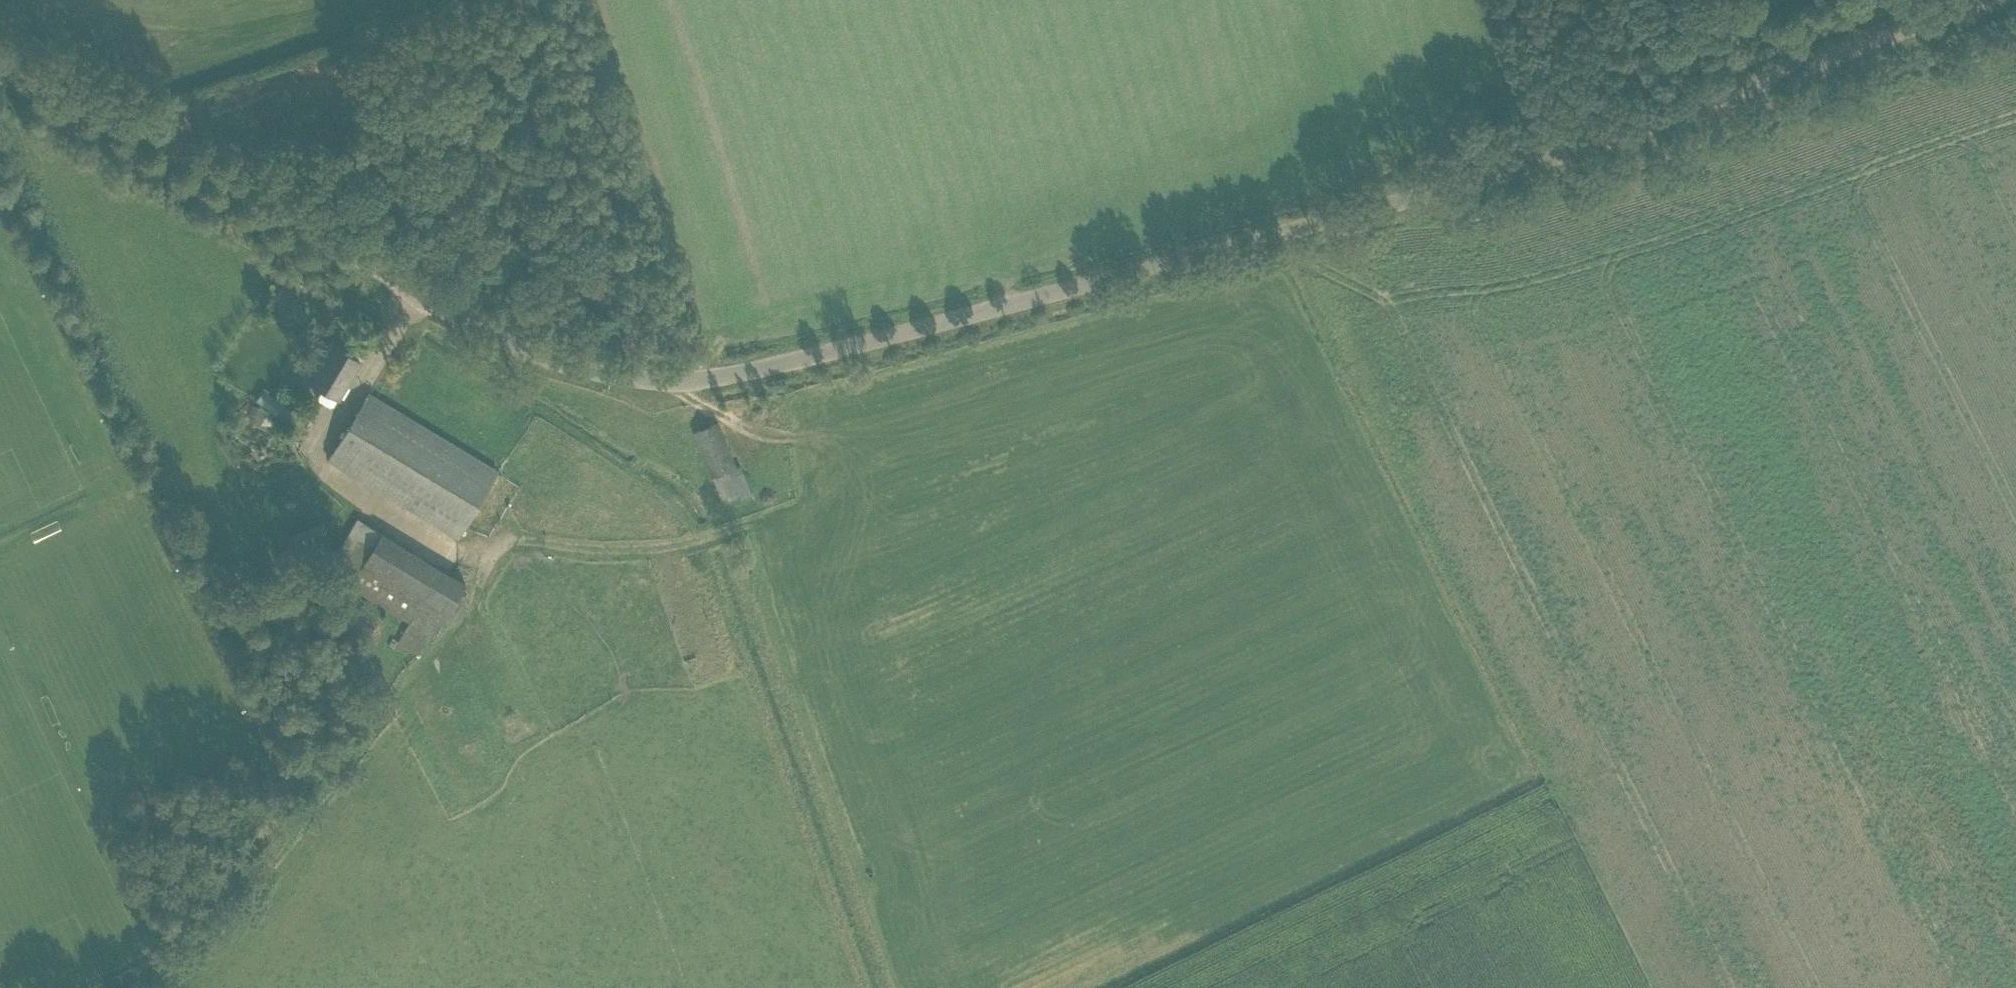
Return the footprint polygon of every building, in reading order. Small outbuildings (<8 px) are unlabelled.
[(307,379),(322,388),(316,399),(328,406),(333,405),(337,397),(349,379),(359,361),(332,345),(318,367),(315,365),(307,379)] [(255,400),(293,429),(301,419),(263,389),(255,400)] [(328,459),(458,537),(497,471),(368,393),(328,459)] [(693,432),(726,506),(751,495),(739,465),(735,467),(716,422),(693,432)] [(408,623),(396,643),(418,655),(429,636),(433,638),(465,584),(356,518),(334,555),(358,570),(348,587),(408,623)] [(287,535),(294,554),(320,544),(316,534),(325,531),(322,522),(287,535)]
